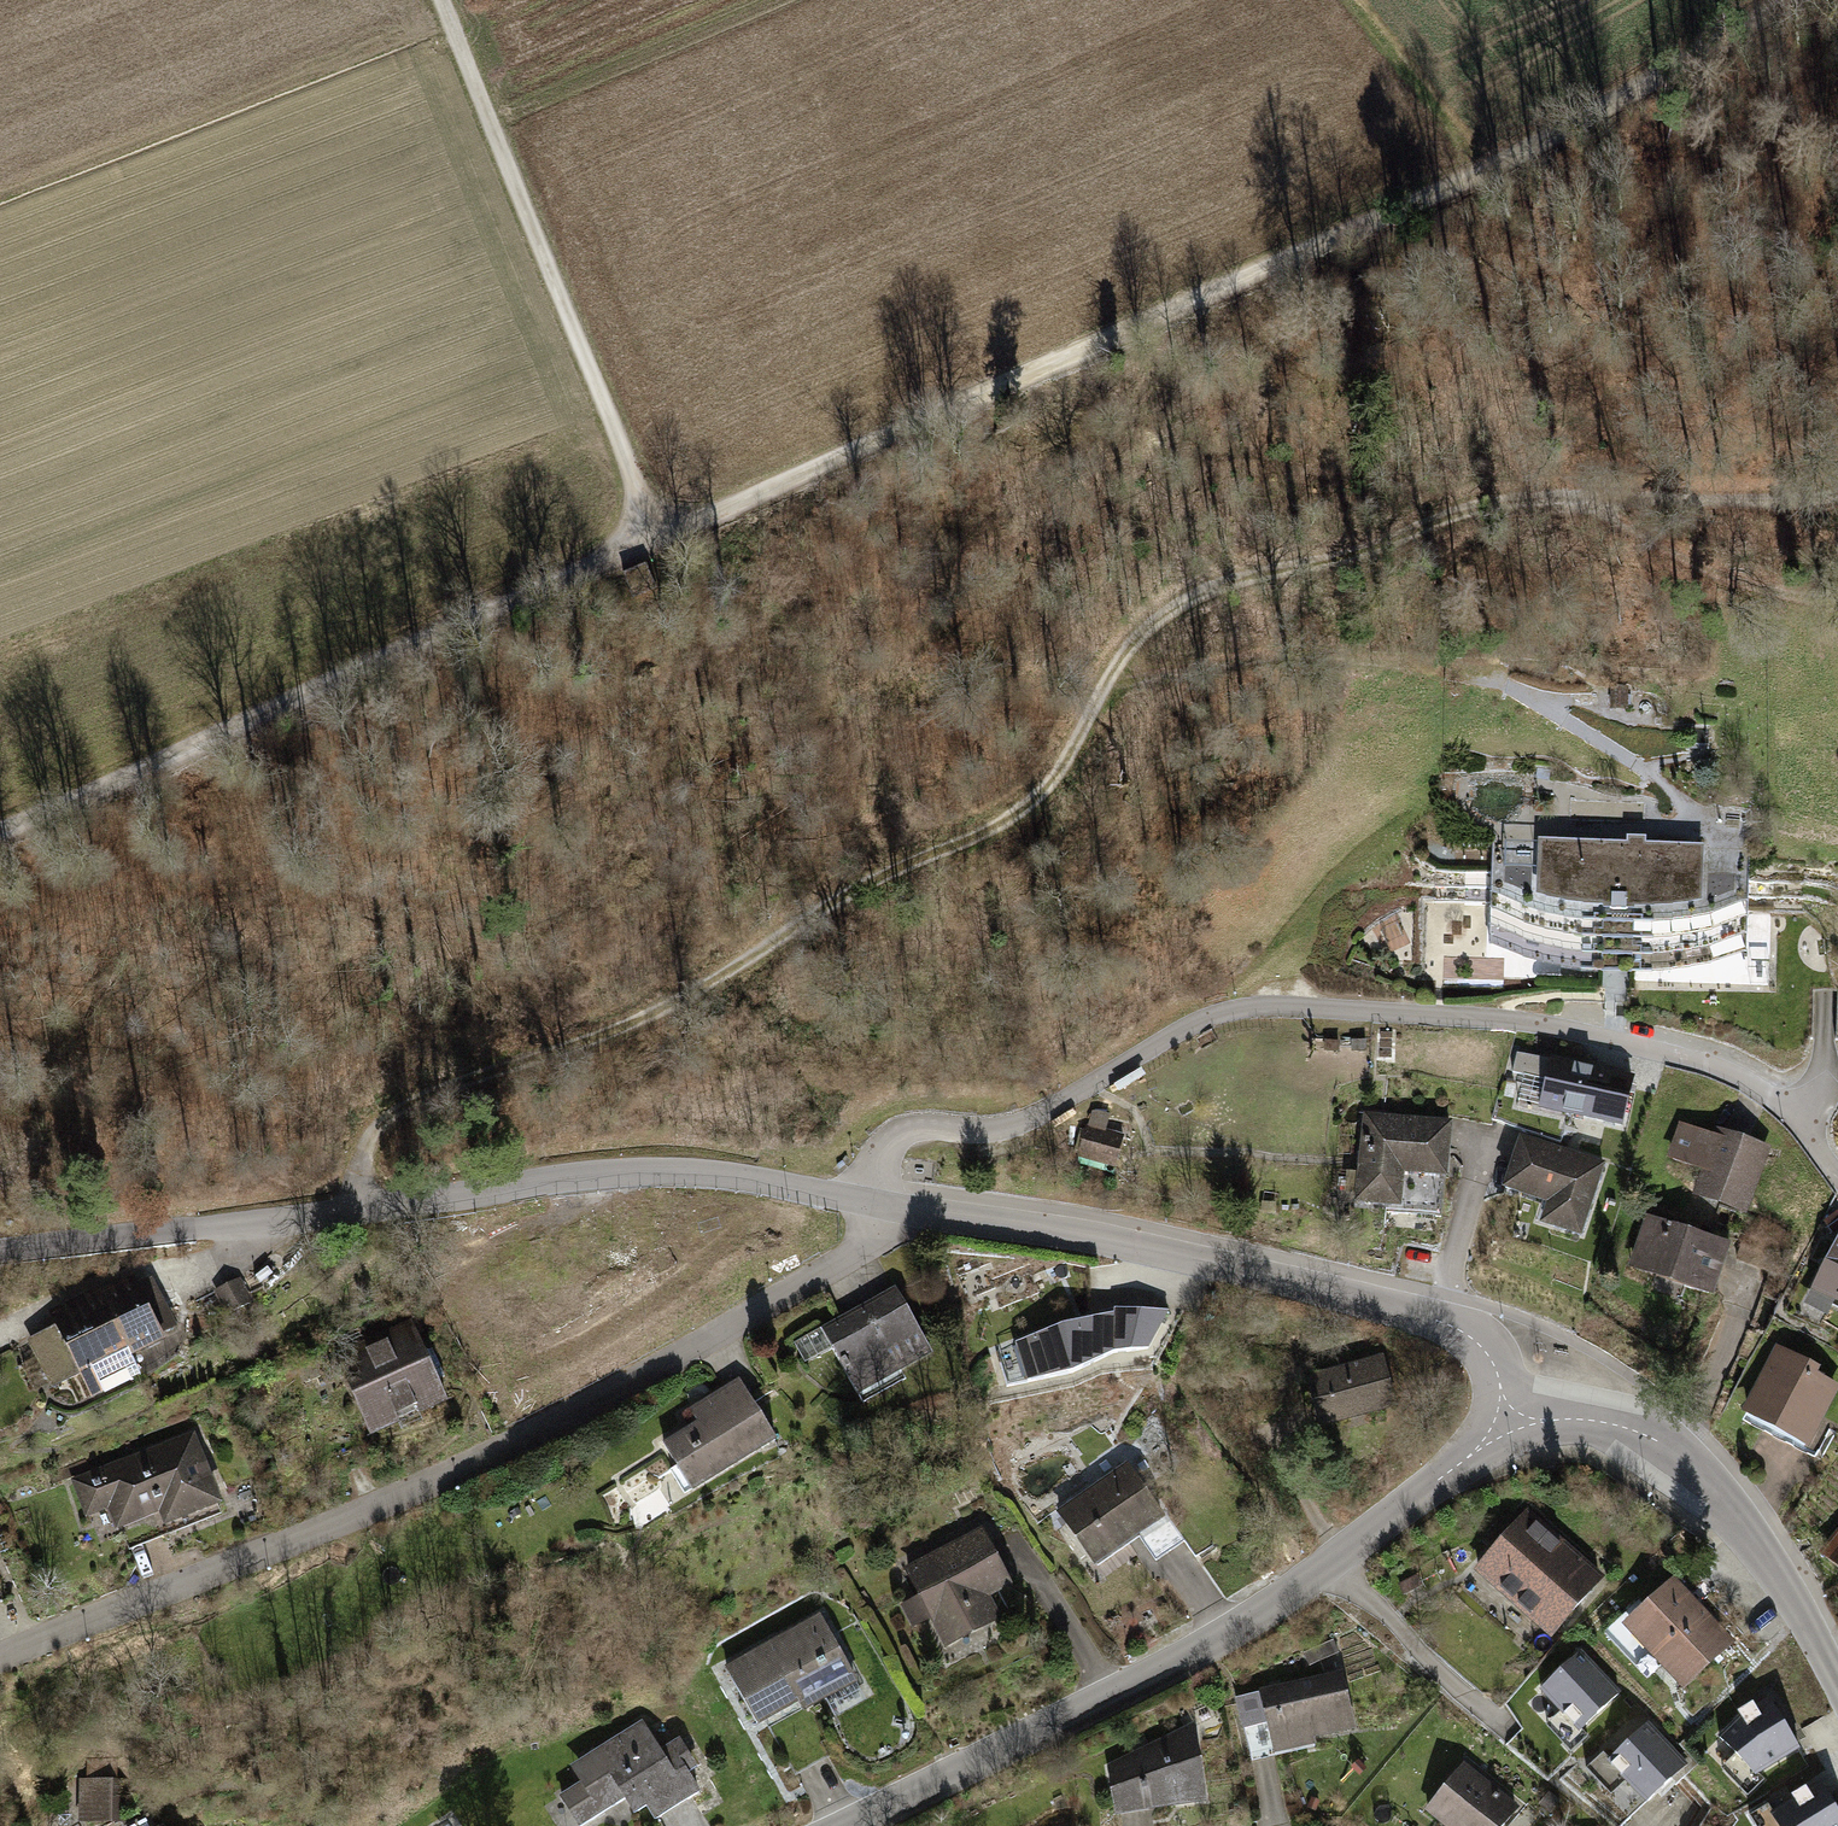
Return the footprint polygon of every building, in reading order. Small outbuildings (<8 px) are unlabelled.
[(1747,848),(1494,840),(1490,977),(1743,984),(1747,848)] [(1636,1075),(1552,1056),(1540,1110),(1597,1123),(1623,1129),(1636,1075)] [(1130,1134),(1109,1127),(1115,1111),(1096,1105),(1077,1158),(1117,1172),(1130,1134)] [(1449,1124),(1366,1117),(1359,1198),(1391,1201),(1390,1212),(1441,1216),(1449,1124)] [(1678,1127),(1665,1165),(1700,1177),(1692,1199),(1750,1218),(1770,1159),(1678,1127)] [(1522,1139),(1503,1195),(1542,1208),(1535,1227),(1584,1243),(1609,1168),(1522,1139)] [(1632,1263),(1628,1274),(1709,1302),(1726,1251),(1645,1224),(1632,1263)] [(1814,1289),(1837,1301),(1837,1241),(1814,1289)] [(232,1321),(259,1306),(243,1277),(216,1292),(232,1321)] [(153,1283),(33,1341),(55,1385),(81,1373),(91,1394),(117,1382),(106,1359),(173,1326),(153,1283)] [(886,1293),(829,1327),(865,1388),(922,1354),(886,1293)] [(1063,1322),(1015,1341),(1027,1378),(1072,1368),(1113,1348),(1149,1346),(1168,1309),(1114,1307),(1114,1311),(1063,1322)] [(424,1336),(345,1366),(370,1433),(450,1403),(424,1336)] [(1743,1424),(1808,1454),(1837,1392),(1837,1387),(1820,1378),(1823,1371),(1778,1350),(1743,1424)] [(1313,1379),(1324,1420),(1395,1401),(1383,1359),(1313,1379)] [(740,1386),(656,1432),(691,1494),(774,1448),(740,1386)] [(190,1431),(72,1479),(91,1526),(120,1514),(126,1531),(151,1521),(159,1539),(224,1513),(190,1431)] [(1126,1468),(1065,1512),(1098,1558),(1159,1515),(1126,1468)] [(1597,1576),(1528,1514),(1480,1567),(1550,1629),(1597,1576)] [(906,1568),(949,1653),(1003,1626),(990,1601),(1014,1589),(984,1529),(906,1568)] [(1823,1558),(1837,1570),(1837,1538),(1823,1558)] [(1679,1576),(1624,1629),(1692,1698),(1747,1646),(1679,1576)] [(818,1614),(723,1664),(764,1740),(859,1690),(818,1614)] [(1580,1731),(1620,1694),(1581,1652),(1541,1690),(1552,1701),(1580,1731)] [(1334,1667),(1246,1694),(1264,1752),(1352,1725),(1334,1667)] [(1801,1750),(1769,1699),(1741,1713),(1719,1738),(1757,1777),(1801,1750)] [(581,1760),(591,1776),(559,1796),(577,1825),(585,1825),(626,1801),(634,1814),(647,1806),(655,1818),(697,1793),(685,1773),(694,1767),(683,1749),(664,1761),(641,1723),(581,1760)] [(1687,1765),(1647,1723),(1608,1760),(1647,1802),(1687,1765)] [(1194,1728),(1111,1766),(1118,1813),(1206,1799),(1194,1728)] [(1466,1762),(1425,1807),(1446,1825),(1494,1825),(1513,1805),(1466,1762)] [(115,1777),(77,1777),(77,1825),(115,1825),(115,1777)] [(1771,1814),(1778,1825),(1837,1825),(1837,1811),(1822,1784),(1771,1814)]
